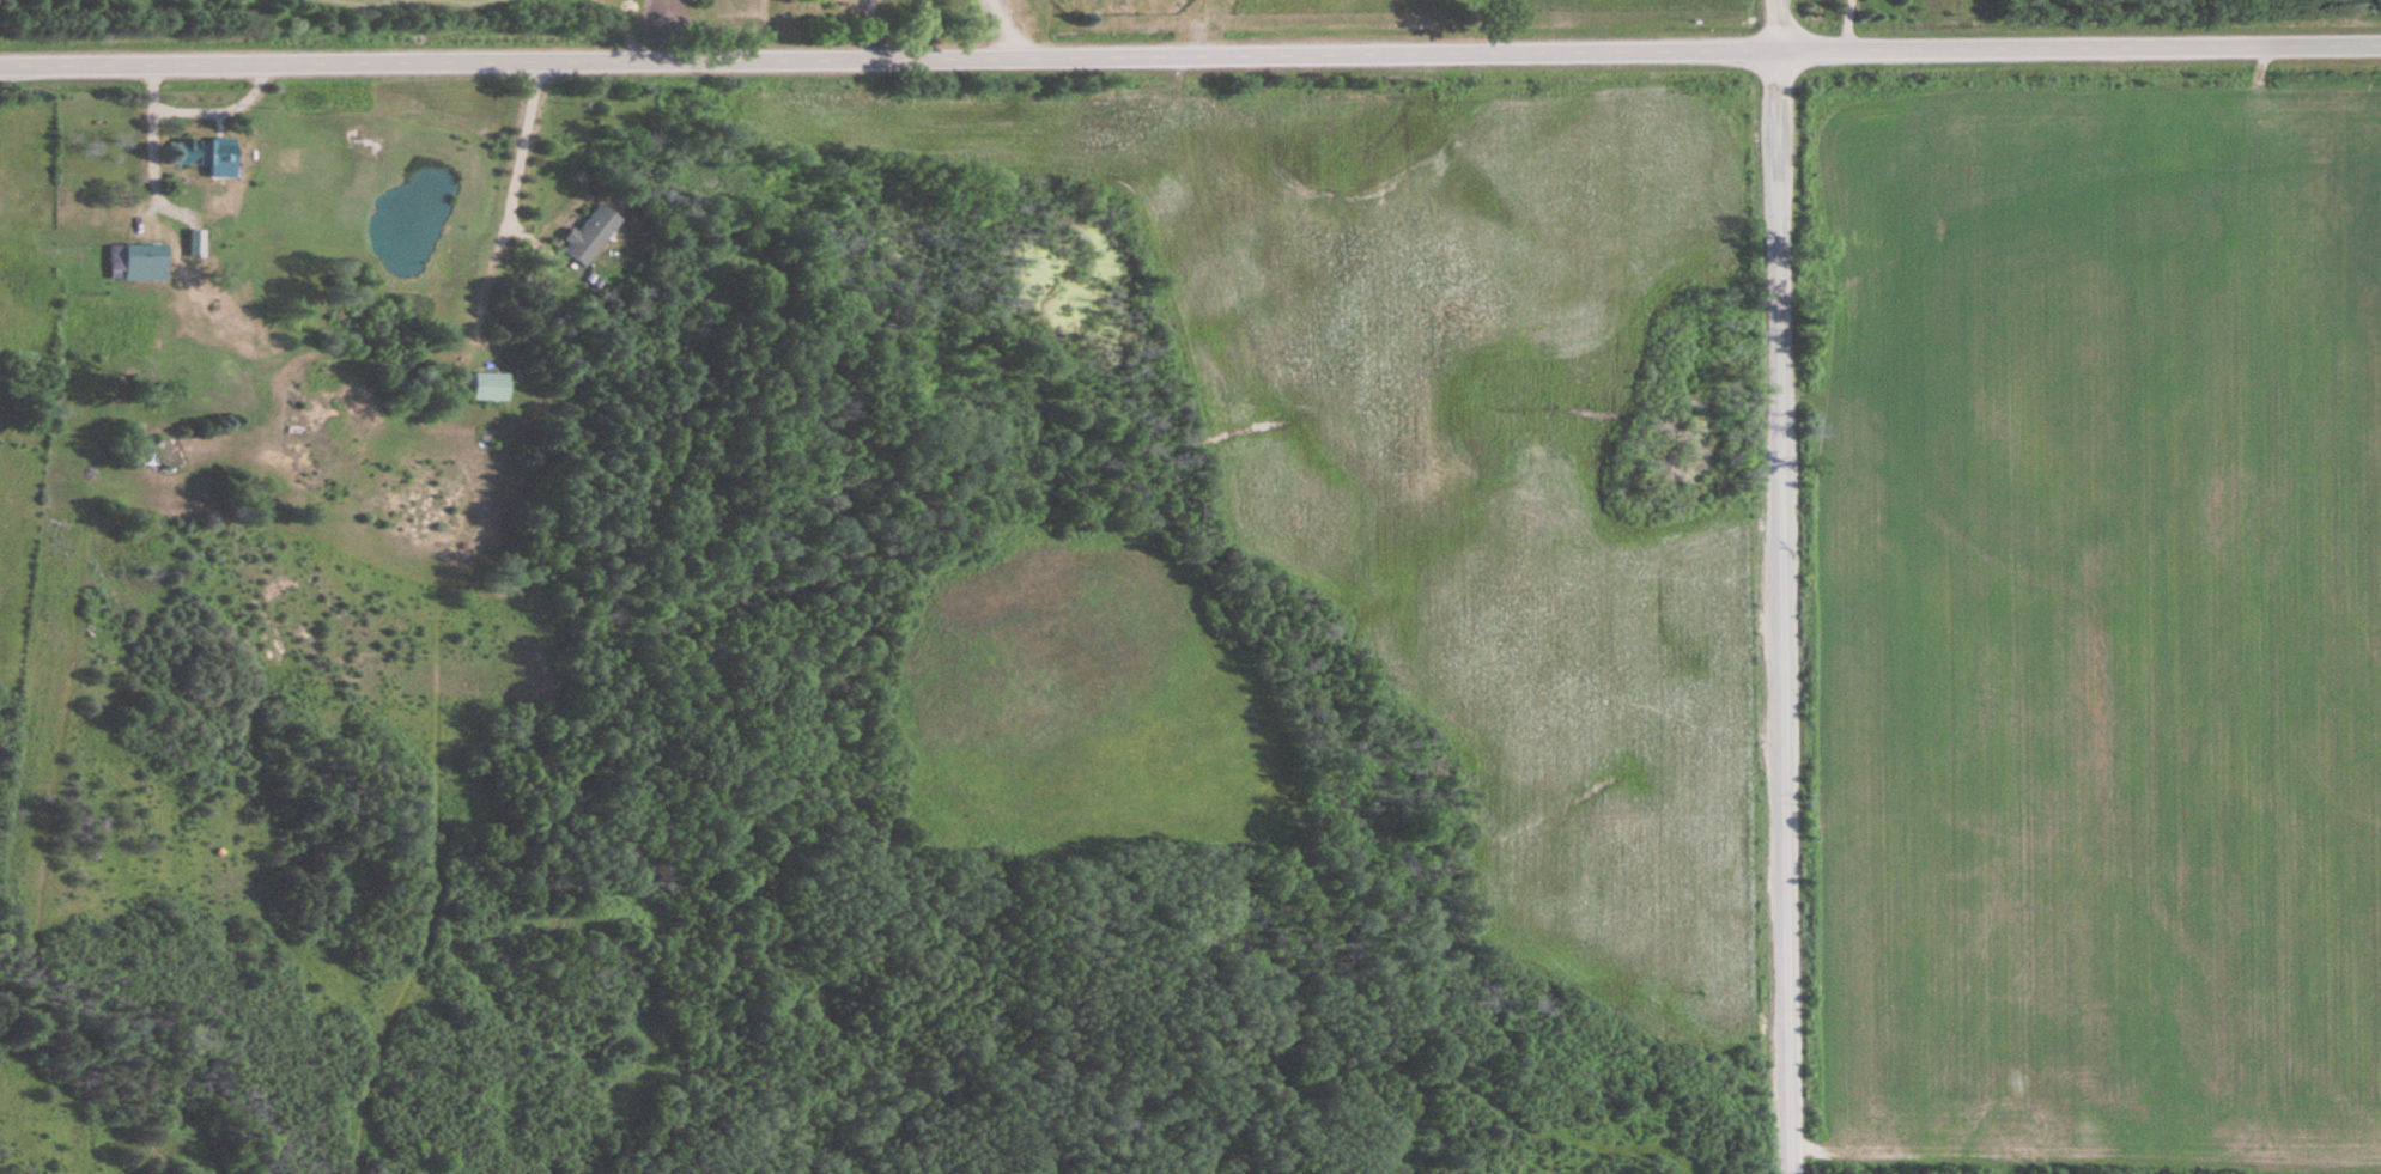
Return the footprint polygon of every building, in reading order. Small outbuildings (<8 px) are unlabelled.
[(178,137),(178,163),(212,163),(212,176),(238,176),(238,137),(178,137)] [(588,266),(622,217),(599,200),(579,230),(574,227),(560,246),(588,266)] [(111,243),(111,279),(168,279),(168,243),(111,243)] [(510,371),(475,371),(475,399),(510,399),(510,371)]
